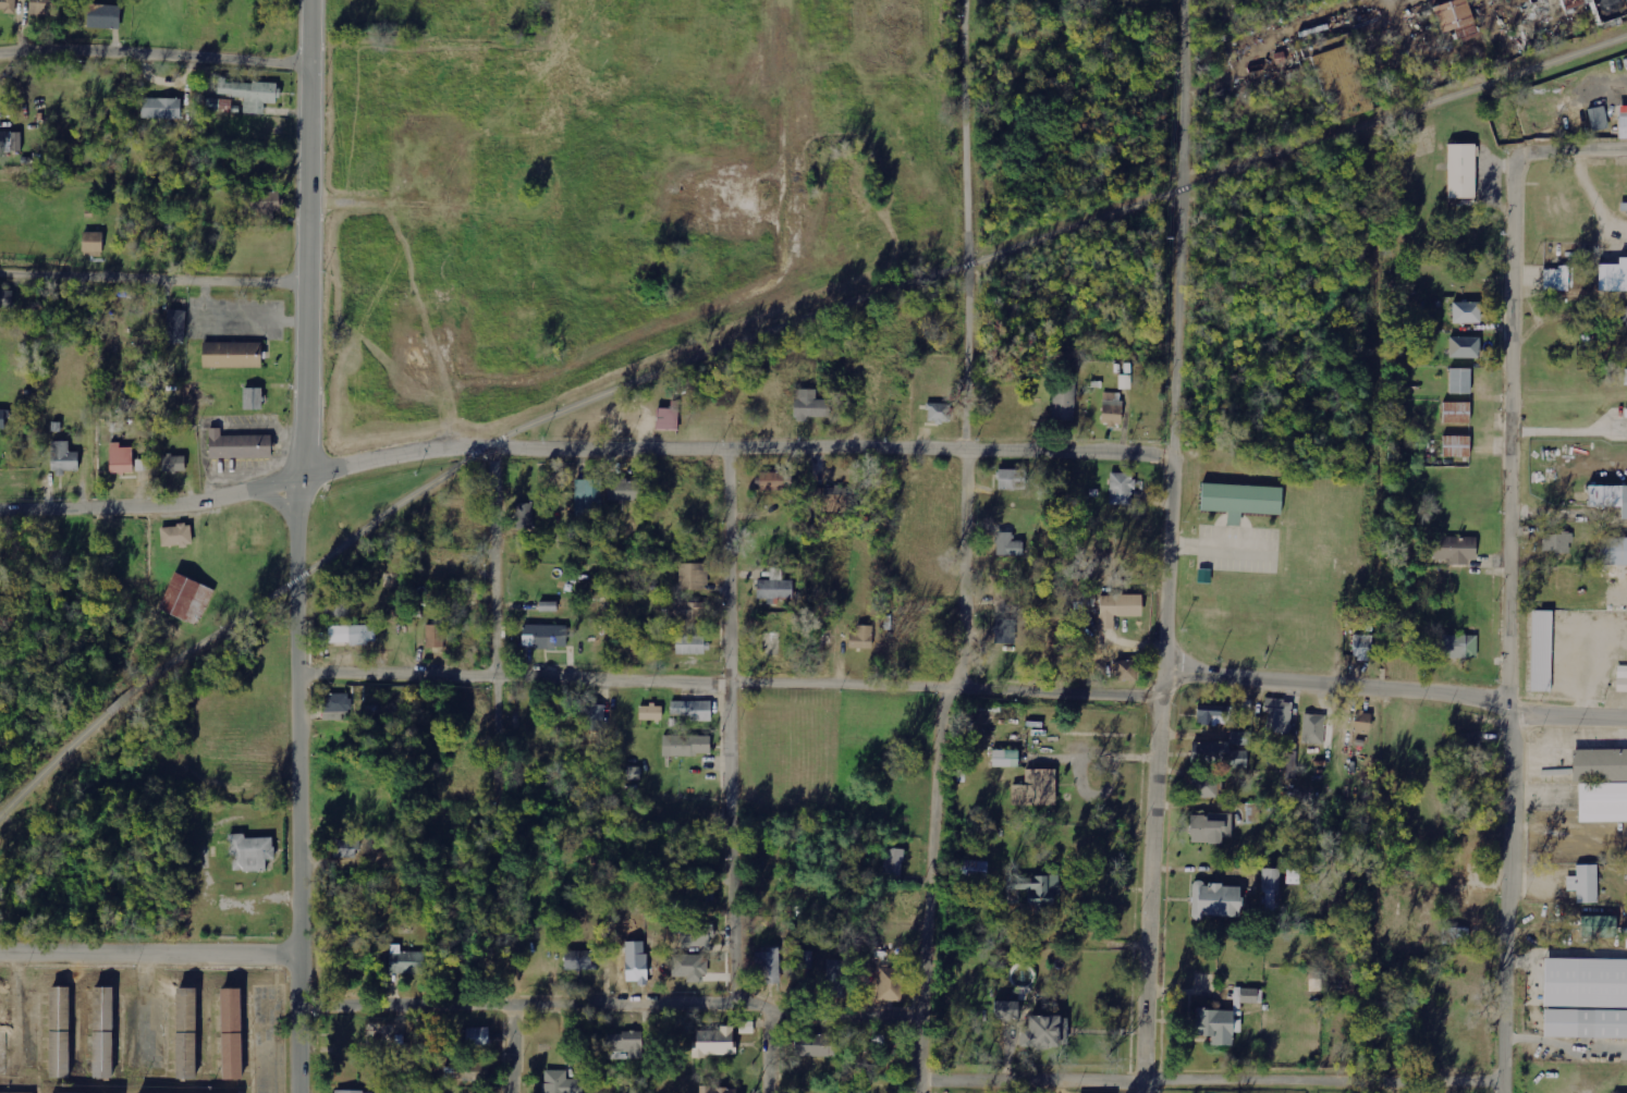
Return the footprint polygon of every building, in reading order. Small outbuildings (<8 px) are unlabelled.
[(17,0),(0,0),(0,12),(17,13),(17,0)] [(55,0),(32,0),(32,16),(55,16),(55,0)] [(1440,34),(1453,30),(1456,41),(1477,35),(1467,0),(1458,0),(1433,8),(1440,34)] [(1561,14),(1562,14),(1588,7),(1594,29),(1626,19),(1626,0),(1556,0),(1561,14)] [(120,29),(120,6),(88,5),(88,28),(120,29)] [(245,114),(265,115),(266,104),(278,104),(280,85),(228,81),(228,78),(220,77),(219,96),(246,97),(245,114)] [(183,99),(143,99),(142,119),(182,120),(183,99)] [(1589,109),(1591,132),(1608,130),(1606,107),(1589,109)] [(24,153),(24,134),(0,133),(0,152),(24,153)] [(1475,145),(1447,145),(1447,200),(1475,200),(1475,145)] [(279,192),(248,191),(248,214),(278,215),(279,192)] [(103,233),(83,233),(82,253),(102,253),(103,233)] [(1597,262),(1595,290),(1626,290),(1626,256),(1617,256),(1617,263),(1597,262)] [(1540,267),(1540,292),(1565,292),(1565,267),(1540,267)] [(13,291),(0,291),(0,308),(12,309),(13,291)] [(1448,302),(1448,323),(1477,323),(1477,302),(1448,302)] [(1611,308),(1611,322),(1626,322),(1626,329),(1626,308),(1611,308)] [(185,343),(186,312),(168,311),(167,343),(185,343)] [(1476,357),(1476,336),(1439,336),(1439,357),(1476,357)] [(259,370),(259,345),(200,344),(200,369),(259,370)] [(1445,394),(1467,394),(1467,368),(1445,368),(1445,394)] [(1120,389),(1132,389),(1132,375),(1120,375),(1120,389)] [(1076,420),(1075,381),(1053,381),(1054,420),(1076,420)] [(262,387),(243,388),(244,410),(263,409),(262,387)] [(816,389),(793,389),(794,419),(830,418),(829,399),(816,400),(816,389)] [(1124,402),(1115,400),(1116,394),(1104,393),(1100,423),(1120,426),(1124,402)] [(950,404),(928,403),(927,421),(950,422),(950,404)] [(1439,423),(1467,423),(1467,403),(1439,403),(1439,423)] [(677,430),(678,409),(656,408),(656,430),(677,430)] [(270,460),(270,437),(218,437),(218,430),(207,430),(207,460),(270,460)] [(1466,435),(1439,435),(1439,457),(1466,457),(1466,435)] [(70,441),(51,442),(52,473),(80,472),(79,452),(70,452),(70,441)] [(111,474),(133,473),(132,448),(122,448),(121,443),(110,443),(111,474)] [(185,471),(185,455),(162,456),(163,472),(185,471)] [(151,471),(151,460),(137,460),(137,471),(151,471)] [(997,490),(1026,490),(1026,469),(997,469),(997,490)] [(759,472),(760,491),(783,490),(783,472),(759,472)] [(1110,504),(1133,505),(1134,473),(1111,473),(1110,504)] [(601,480),(575,480),(575,518),(601,517),(601,480)] [(640,500),(639,480),(609,481),(610,501),(640,500)] [(1281,489),(1199,486),(1198,514),(1226,515),(1225,527),(1238,528),(1238,515),(1280,517),(1281,489)] [(823,512),(845,513),(846,488),(824,487),(823,512)] [(1626,521),(1626,488),(1587,488),(1586,509),(1619,511),(1619,521),(1626,521)] [(534,504),(517,503),(516,529),(533,529),(534,504)] [(161,545),(193,545),(192,525),(160,526),(161,545)] [(1542,534),(1543,554),(1572,553),(1571,533),(1542,534)] [(1476,538),(1434,537),(1434,560),(1447,560),(1447,564),(1475,564),(1476,538)] [(1612,540),(1612,544),(1597,544),(1597,567),(1626,567),(1626,540),(1612,540)] [(707,589),(707,563),(679,564),(680,590),(707,589)] [(782,568),(770,568),(770,581),(757,580),(757,598),(793,599),(794,581),(782,580),(782,568)] [(158,610),(196,626),(212,589),(174,573),(158,610)] [(1015,611),(1016,588),(995,587),(995,610),(1015,611)] [(326,591),(327,618),(353,618),(353,591),(326,591)] [(1141,596),(1099,595),(1099,629),(1114,630),(1114,616),(1141,617),(1141,596)] [(664,603),(665,621),(704,620),(704,602),(664,603)] [(1531,692),(1551,692),(1552,611),(1532,611),(1531,692)] [(1015,644),(1016,620),(995,619),(994,643),(1015,644)] [(378,644),(377,625),(329,627),(329,645),(378,644)] [(445,626),(428,625),(427,648),(445,648),(445,626)] [(566,625),(522,626),(522,648),(566,648),(566,625)] [(849,633),(848,648),(872,649),(873,626),(856,625),(856,633),(849,633)] [(1091,647),(1091,631),(1074,631),(1075,648),(1091,647)] [(1373,635),(1353,635),(1353,660),(1372,660),(1373,635)] [(1441,635),(1441,658),(1477,658),(1478,635),(1441,635)] [(705,636),(675,636),(676,655),(705,654),(705,636)] [(1116,681),(1142,680),(1141,659),(1116,660),(1116,681)] [(1626,692),(1626,666),(1617,666),(1616,691),(1626,692)] [(353,712),(353,703),(367,702),(366,688),(354,689),(354,694),(325,694),(325,713),(353,712)] [(1269,713),(1268,733),(1291,734),(1292,701),(1265,700),(1264,713),(1269,713)] [(671,716),(691,716),(691,721),(711,721),(711,701),(671,701),(671,716)] [(604,705),(584,704),(583,730),(603,730),(604,705)] [(639,720),(663,720),(663,705),(639,705),(639,720)] [(1195,723),(1228,724),(1228,707),(1196,706),(1195,723)] [(1372,713),(1355,710),(1352,730),(1369,732),(1372,713)] [(1325,715),(1303,714),(1303,744),(1324,745),(1325,715)] [(1459,752),(1475,752),(1476,734),(1460,733),(1459,752)] [(710,756),(711,736),(663,735),(663,755),(710,756)] [(1229,742),(1200,743),(1201,758),(1229,758),(1229,742)] [(993,767),(1019,767),(1020,750),(993,750),(993,767)] [(1576,784),(1577,824),(1626,824),(1626,751),(1570,751),(1570,784),(1576,784)] [(1056,769),(1025,770),(1025,785),(1012,785),(1012,806),(1056,805),(1056,769)] [(1190,797),(1222,798),(1222,785),(1220,785),(1220,778),(1191,777),(1190,797)] [(1232,815),(1190,814),(1190,843),(1221,844),(1221,837),(1231,838),(1232,815)] [(233,872),(266,871),(266,860),(275,859),(274,838),(245,839),(245,834),(228,835),(229,857),(233,857),(233,872)] [(360,840),(335,840),(334,858),(359,859),(360,840)] [(902,876),(903,849),(885,849),(884,876),(902,876)] [(988,884),(988,862),(960,861),(960,883),(988,884)] [(1594,867),(1574,865),(1574,877),(1563,877),(1563,892),(1574,892),(1574,904),(1594,905),(1594,867)] [(1278,869),(1263,868),(1262,910),(1277,910),(1278,869)] [(1008,907),(1058,906),(1058,878),(1008,878),(1008,907)] [(1240,885),(1192,884),(1191,920),(1203,920),(1203,916),(1240,916),(1240,885)] [(1614,918),(1579,918),(1579,936),(1614,936),(1614,918)] [(677,924),(677,947),(709,947),(710,925),(677,924)] [(755,952),(756,979),(767,979),(767,985),(780,984),(779,948),(768,948),(768,952),(755,952)] [(647,981),(647,950),(618,951),(618,967),(625,967),(625,981),(647,981)] [(424,952),(389,952),(389,974),(424,974),(424,952)] [(803,969),(812,969),(811,952),(802,952),(803,969)] [(705,983),(706,956),(673,955),(672,977),(686,977),(686,982),(705,983)] [(1542,958),(1541,1005),(1626,1007),(1626,960),(1542,958)] [(849,961),(827,960),(826,992),(848,992),(849,961)] [(878,1001),(899,1001),(900,969),(879,968),(878,1001)] [(48,1081),(68,1081),(68,990),(48,990),(48,1081)] [(91,1081),(111,1081),(111,990),(91,990),(91,1081)] [(174,1081),(195,1081),(195,990),(174,990),(174,1081)] [(241,992),(220,992),(220,1082),(241,1082),(241,992)] [(993,1019),(1019,1019),(1020,1002),(993,1001),(993,1019)] [(1232,1046),(1233,1033),(1240,1033),(1240,1022),(1232,1022),(1232,1010),(1194,1009),(1193,1036),(1211,1036),(1210,1045),(1232,1046)] [(1542,1039),(1626,1039),(1626,1010),(1542,1009),(1542,1039)] [(1066,1048),(1067,1017),(1027,1017),(1027,1030),(1018,1029),(1018,1047),(1066,1048)] [(694,1031),(693,1056),(734,1056),(734,1027),(720,1027),(720,1031),(694,1031)] [(489,1028),(465,1028),(466,1049),(490,1048),(489,1028)] [(643,1034),(607,1033),(607,1052),(629,1052),(629,1058),(642,1059),(643,1034)] [(796,1057),(834,1056),(834,1035),(795,1036),(796,1057)] [(873,1054),(891,1053),(891,1042),(884,1042),(884,1035),(872,1036),(873,1054)] [(489,1060),(455,1060),(455,1079),(488,1079),(489,1060)] [(544,1071),(544,1092),(584,1092),(584,1079),(567,1079),(567,1071),(544,1071)]
